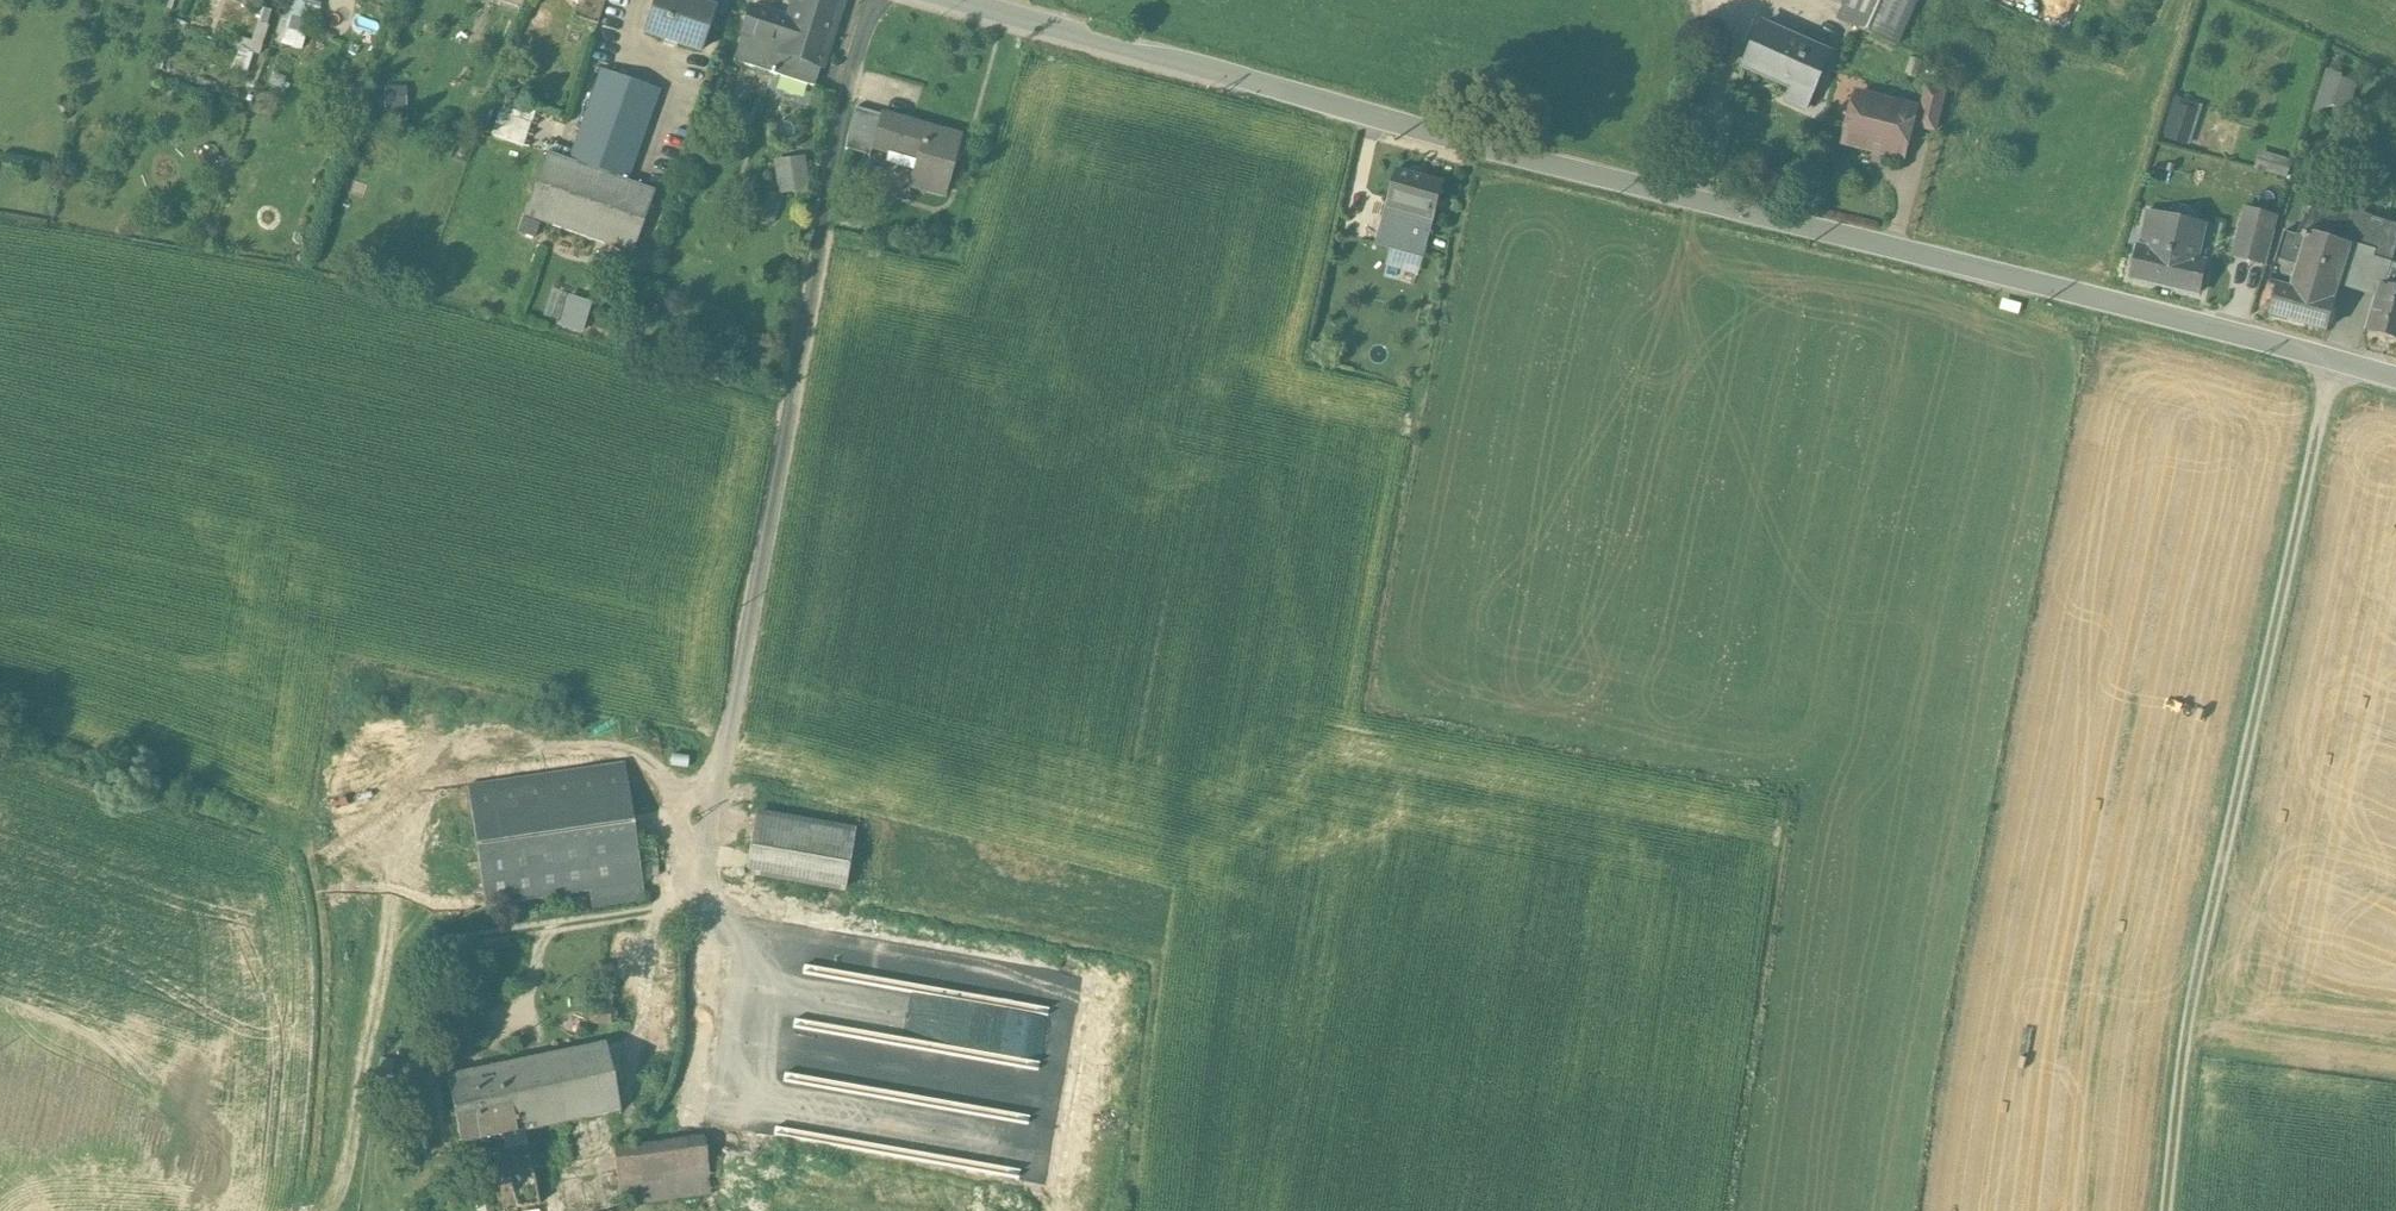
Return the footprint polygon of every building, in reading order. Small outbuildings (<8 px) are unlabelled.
[(499,1),(521,9),(524,0),(499,0),(499,1)] [(574,17),(598,24),(606,0),(580,0),(574,17)] [(687,0),(654,0),(643,33),(700,52),(715,9),(687,0)] [(831,0),(795,0),(789,19),(771,74),(814,87),(841,3),(831,0)] [(1847,3),(1846,3),(1839,19),(1897,45),(1918,0),(1848,0),(1847,3)] [(296,1),(283,43),(301,49),(310,20),(316,22),(320,8),(296,1)] [(751,7),(733,61),(771,74),(789,19),(751,7)] [(1830,57),(1761,26),(1745,63),(1794,85),(1786,100),(1807,109),(1830,57)] [(2315,105),(2350,118),(2363,81),(2328,68),(2315,105)] [(601,70),(569,161),(546,153),(524,216),(632,255),(655,191),(627,181),(660,91),(601,70)] [(1928,89),(1919,126),(1935,131),(1945,93),(1928,89)] [(1916,110),(1857,95),(1845,141),(1904,156),(1916,110)] [(2179,102),(2167,143),(2186,148),(2198,107),(2179,102)] [(492,135),(524,143),(530,122),(498,113),(492,135)] [(900,121),(881,116),(872,148),(889,153),(890,153),(900,121)] [(900,121),(890,153),(889,153),(886,162),(914,170),(910,186),(944,195),(961,138),(900,121)] [(2293,160),(2259,152),(2255,168),(2288,177),(2293,160)] [(774,158),(777,192),(809,189),(805,154),(774,158)] [(1445,183),(1398,170),(1384,218),(1431,232),(1432,232),(1445,183)] [(2355,222),(2311,209),(2301,236),(2284,231),(2268,286),(2277,289),(2270,314),(2328,330),(2335,303),(2333,303),(2338,286),(2377,298),(2382,283),(2383,283),(2388,263),(2375,259),(2377,251),(2364,247),(2373,217),(2355,212),(2355,214),(2357,215),(2355,222)] [(2205,226),(2147,213),(2147,214),(2157,216),(2150,250),(2139,248),(2132,278),(2200,294),(2207,264),(2197,261),(2205,226)] [(2386,221),(2373,217),(2364,247),(2377,251),(2378,251),(2386,221)] [(1431,232),(1384,218),(1377,246),(1424,259),(1431,232)] [(540,224),(524,219),(520,232),(535,238),(540,224)] [(2386,221),(2378,251),(2377,251),(2375,259),(2388,263),(2392,264),(2395,251),(2395,224),(2386,221)] [(2272,236),(2242,228),(2234,258),(2264,266),(2272,236)] [(2382,283),(2377,298),(2368,331),(2395,340),(2395,287),(2383,283),(2382,283)] [(567,294),(553,289),(543,317),(558,321),(567,294)] [(588,314),(569,308),(563,327),(582,333),(588,314)] [(625,763),(468,786),(486,906),(590,891),(592,910),(646,903),(625,763)] [(854,830),(758,814),(748,873),(843,890),(854,830)] [(616,1018),(616,1016),(616,1013),(614,1011),(612,1010),(610,1009),(607,1010),(605,1011),(604,1014),(603,1016),(604,1018),(605,1021),(607,1022),(610,1022),(612,1022),(614,1020),(616,1018)] [(602,1020),(603,1018),(602,1015),(601,1013),(599,1012),(596,1011),(594,1012),(592,1013),(590,1015),(590,1018),(590,1020),(592,1022),(594,1024),(596,1024),(599,1024),(601,1022),(602,1020)] [(586,1029),(587,1024),(586,1020),(583,1016),(580,1014),(576,1013),(571,1014),(568,1017),(565,1020),(565,1024),(565,1029),(568,1032),(571,1035),(576,1035),(580,1035),(584,1032),(586,1029)] [(606,1045),(500,1067),(513,1133),(524,1131),(620,1110),(606,1045)] [(500,1067),(446,1078),(461,1144),(502,1135),(513,1133),(500,1067)] [(741,1087),(760,1086),(759,1070),(740,1071),(741,1087)] [(513,1133),(502,1135),(517,1209),(539,1204),(524,1131),(513,1133)] [(703,1137),(613,1148),(618,1186),(708,1175),(703,1137)]
